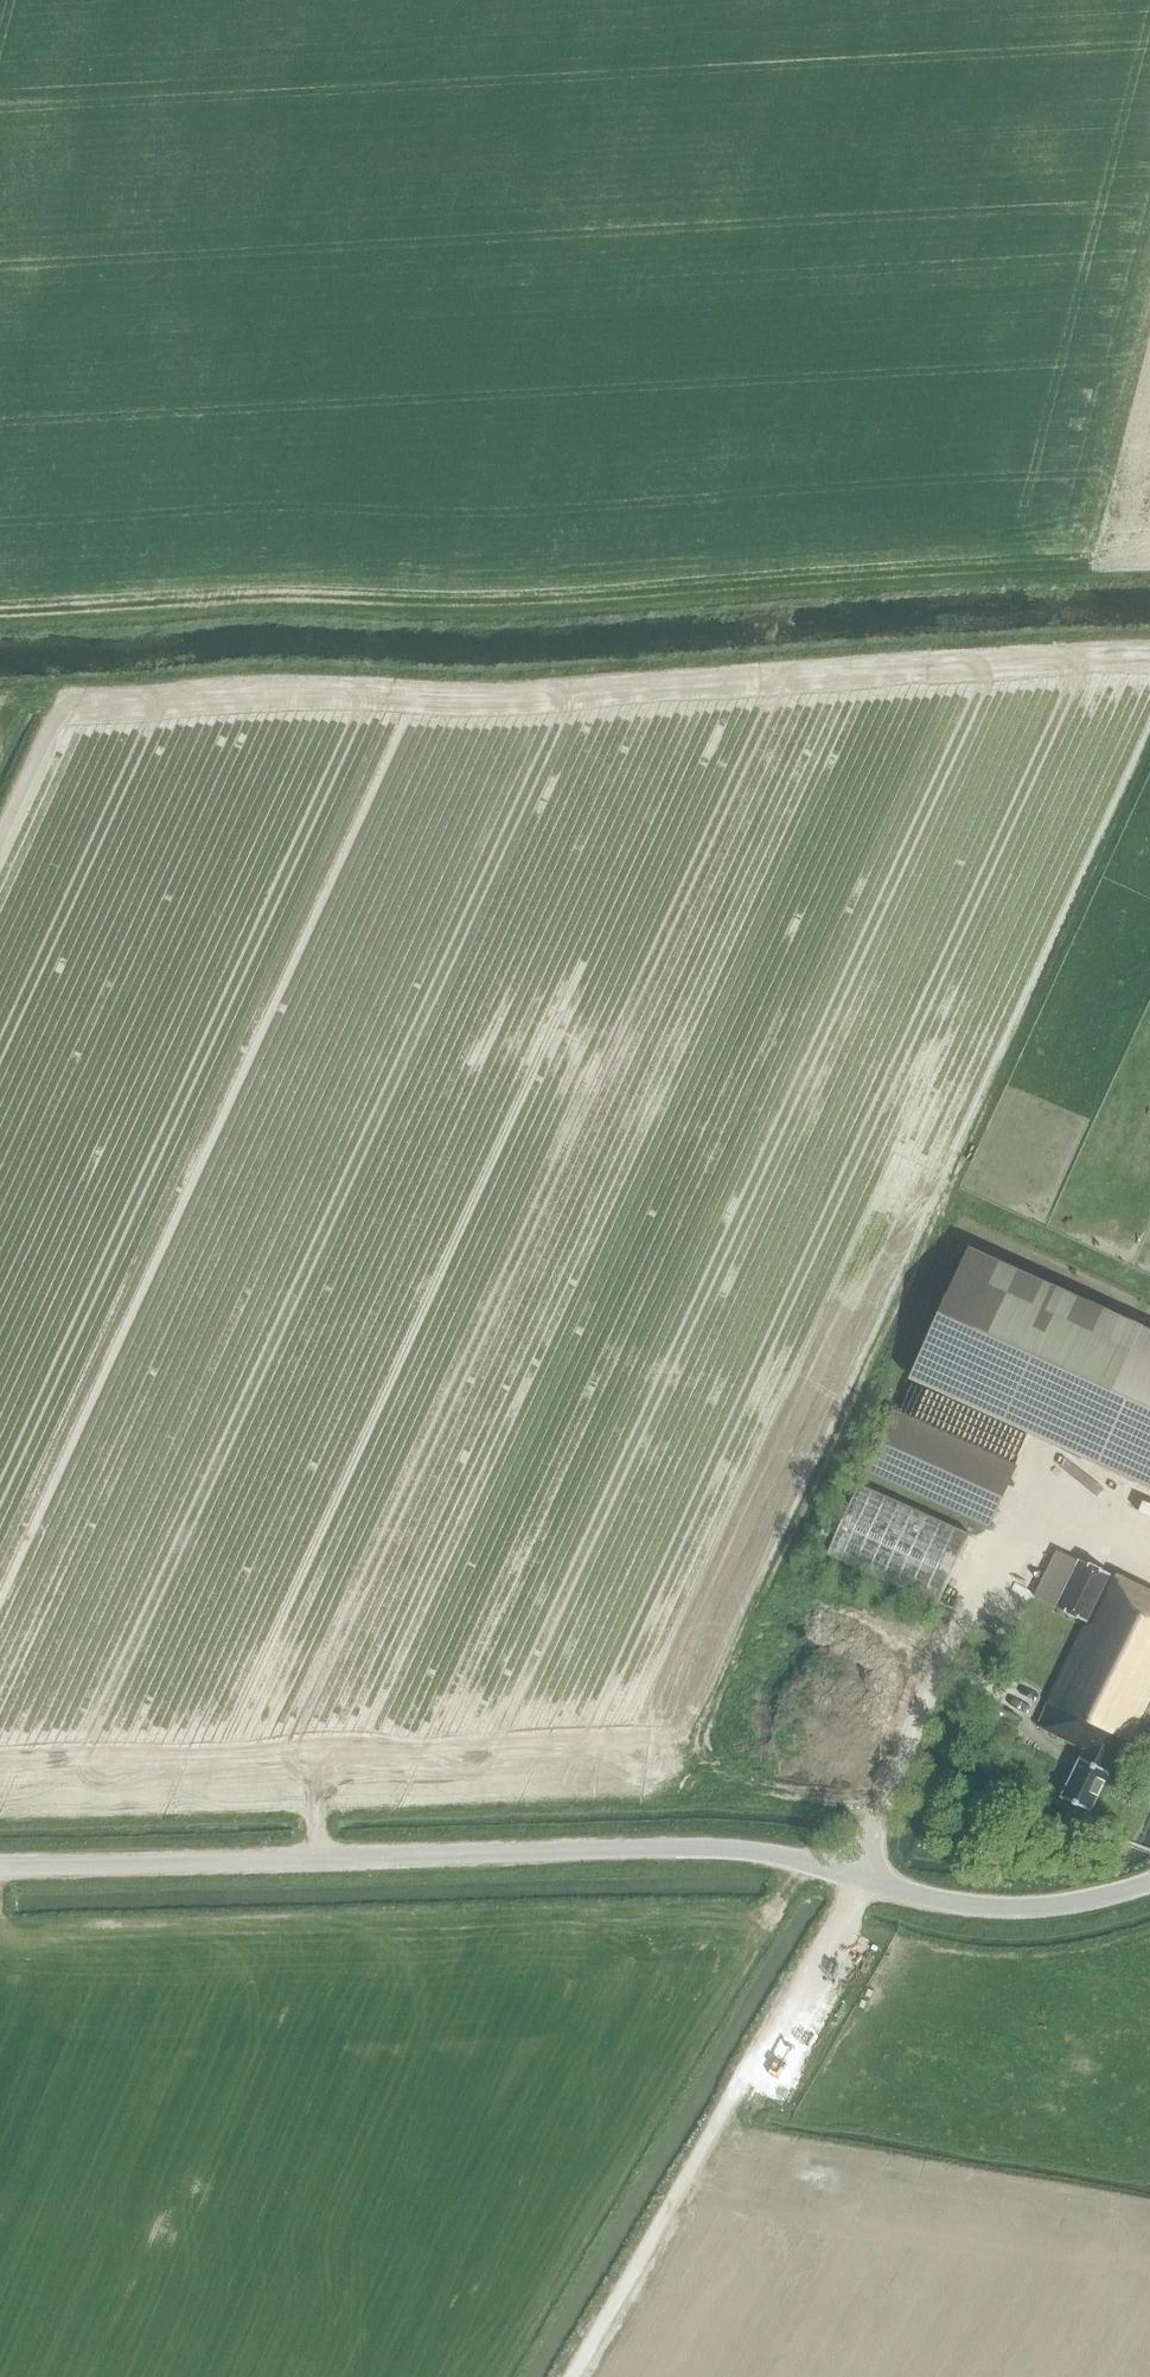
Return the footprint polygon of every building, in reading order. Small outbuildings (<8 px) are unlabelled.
[(974,1248),(944,1314),(914,1379),(1149,1488),(1149,1329),(974,1248)] [(1018,1466),(894,1409),(880,1441),(866,1472),(990,1529),(1004,1497),(1018,1466)] [(828,1553),(938,1604),(970,1533),(860,1483),(828,1553)] [(1149,1704),(1149,1593),(1080,1559),(1057,1607),(1087,1622),(1036,1725),(1085,1749),(1061,1797),(1090,1811),(1109,1772),(1122,1745),(1128,1748),(1149,1704)]
